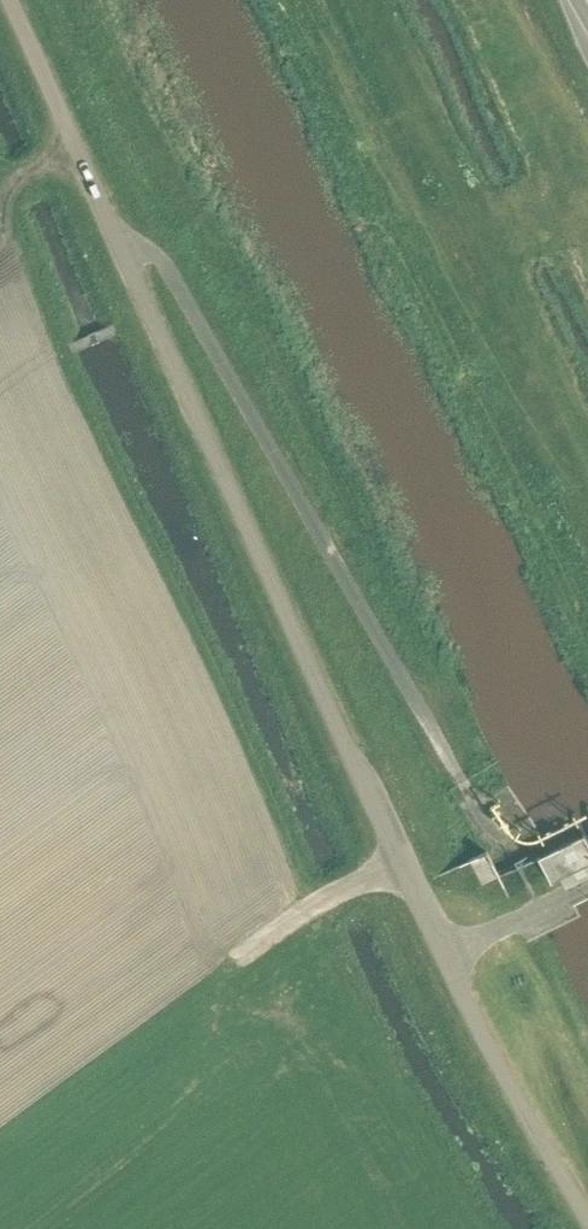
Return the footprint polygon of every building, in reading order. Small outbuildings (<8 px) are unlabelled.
[(583,835),(536,858),(548,880),(551,884),(561,881),(563,884),(565,887),(587,876),(587,844),(583,835)]
